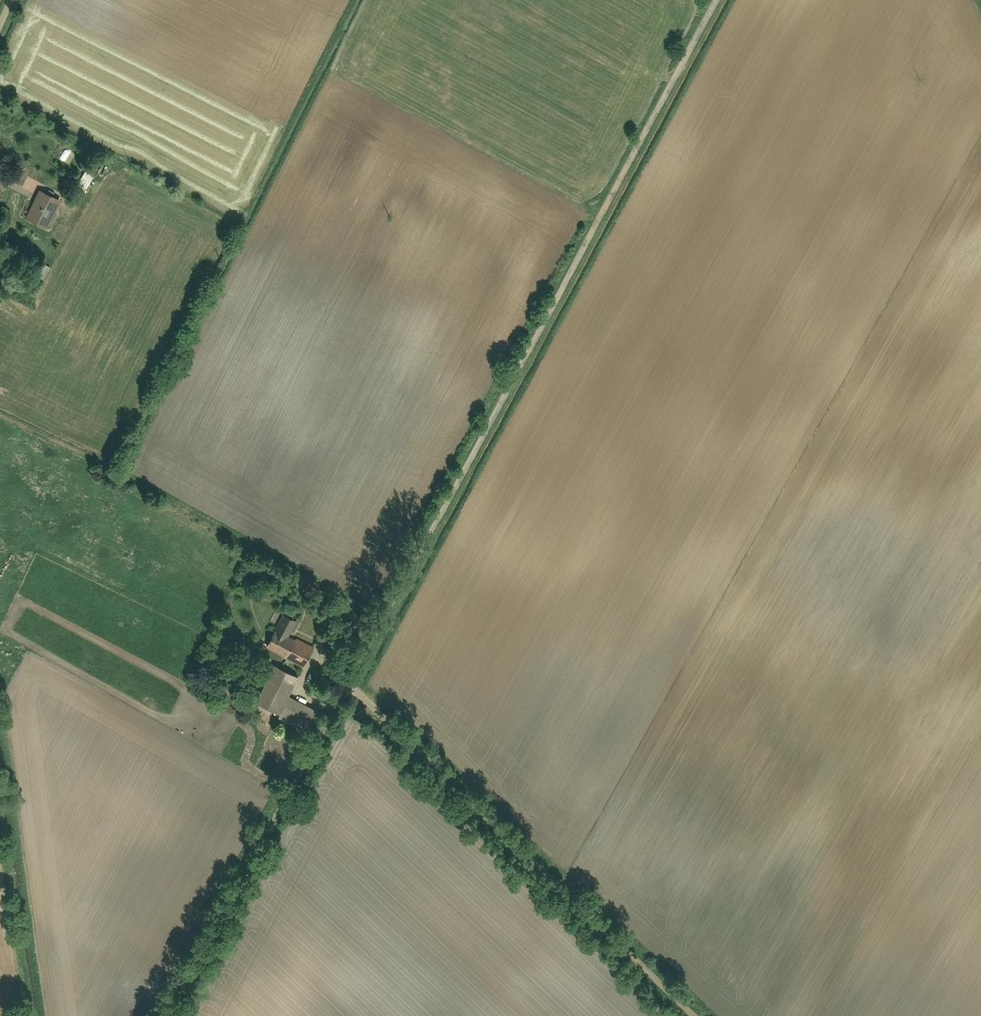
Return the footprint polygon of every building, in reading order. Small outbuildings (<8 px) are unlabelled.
[(80,185),(90,189),(97,171),(87,168),(80,185)] [(62,198),(39,187),(26,216),(48,227),(62,198)] [(297,619),(283,612),(267,645),(285,654),(283,657),(304,667),(315,645),(296,636),(296,637),(289,634),(297,619)] [(299,673),(275,661),(256,700),(280,711),(289,694),(299,673)] [(320,709),(289,694),(280,711),(275,721),(306,737),(320,709)]
